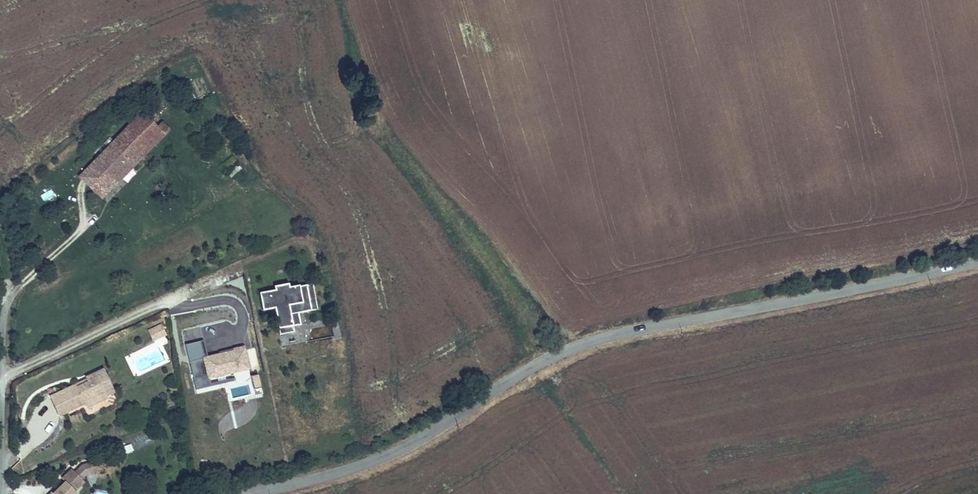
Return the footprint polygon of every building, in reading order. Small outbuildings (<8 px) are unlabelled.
[(143,114),(94,161),(119,186),(166,137),(143,114)] [(119,186),(94,161),(78,178),(103,203),(119,186)] [(295,335),(291,317),(313,313),(311,304),(307,287),(290,291),(289,286),(275,288),(275,293),(260,296),(263,314),(275,312),(280,338),(295,335)] [(151,342),(166,338),(162,324),(147,329),(151,342)] [(204,341),(186,344),(197,396),(224,388),(229,403),(263,396),(258,375),(251,376),(244,347),(207,358),(204,341)] [(108,398),(116,395),(104,370),(86,378),(87,380),(49,397),(60,420),(85,407),(87,412),(109,401),(108,398)] [(97,462),(82,465),(75,472),(83,480),(88,476),(97,475),(97,462)] [(75,472),(70,477),(65,483),(53,493),(77,493),(76,493),(86,484),(83,480),(75,472)]
